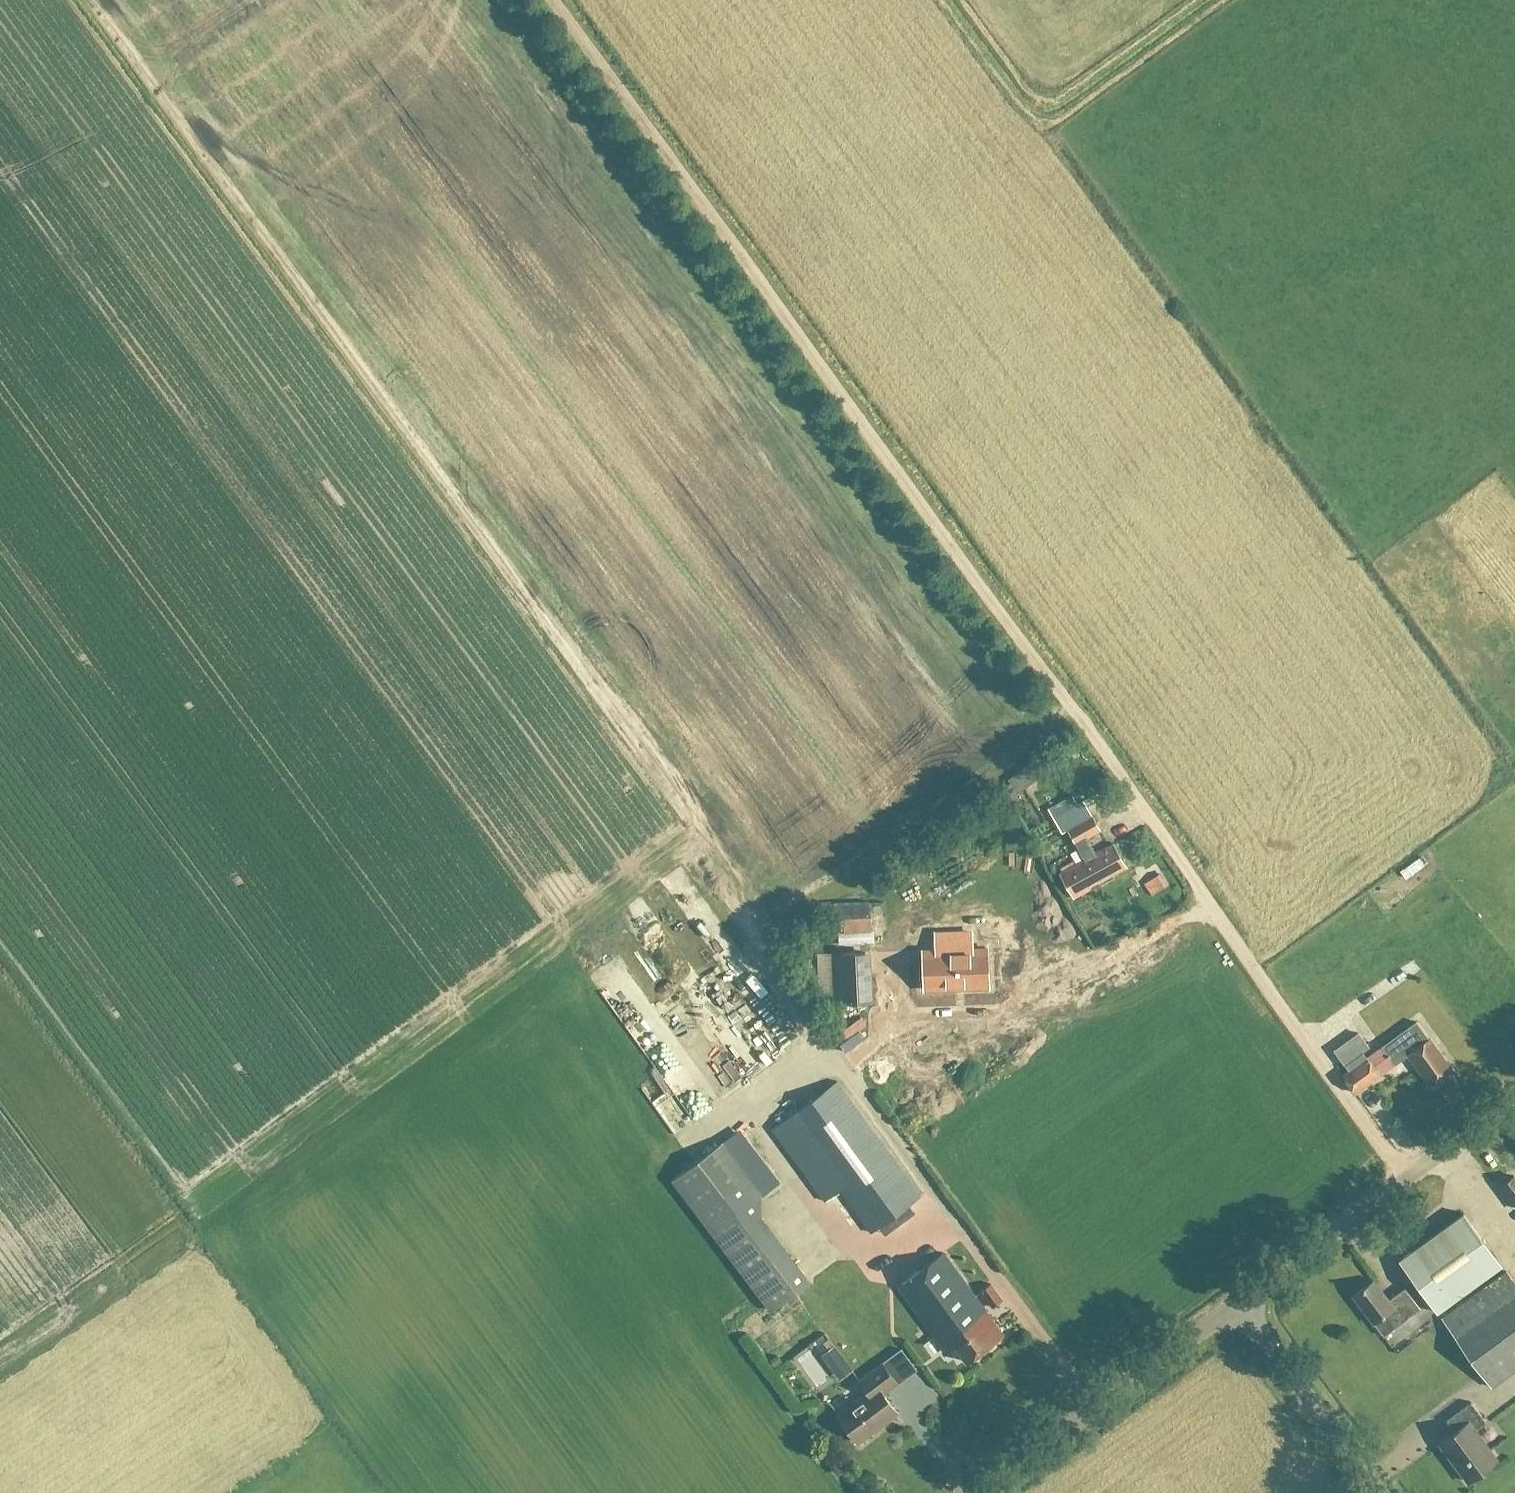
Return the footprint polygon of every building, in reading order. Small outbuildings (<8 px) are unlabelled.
[(1082,802),(1052,819),(1058,830),(1064,826),(1067,831),(1070,829),(1091,817),(1084,805),(1082,802)] [(1091,887),(1126,867),(1113,845),(1095,855),(1086,839),(1100,831),(1092,817),(1091,817),(1067,831),(1071,838),(1085,861),(1060,875),(1074,899),(1092,889),(1091,887)] [(935,952),(923,952),(923,966),(924,977),(924,991),(988,988),(986,950),(973,950),(935,952)] [(834,1003),(866,1002),(865,953),(833,954),(834,1003)] [(1429,1085),(1451,1069),(1429,1038),(1428,1038),(1416,1021),(1382,1045),(1395,1064),(1407,1055),(1429,1085)] [(1334,1050),(1344,1064),(1369,1048),(1359,1033),(1334,1050)] [(1354,1094),(1379,1077),(1367,1059),(1342,1075),(1354,1094)] [(841,1190),(872,1233),(921,1196),(837,1081),(772,1129),(826,1201),(841,1190)] [(761,1217),(761,1193),(723,1142),(673,1180),(772,1311),(810,1281),(761,1217)] [(1513,1176),(1501,1185),(1514,1204),(1514,1178),(1513,1176)] [(1489,1249),(1463,1213),(1399,1260),(1436,1312),(1468,1289),(1457,1273),(1489,1249)] [(967,1362),(1004,1335),(944,1253),(898,1286),(946,1352),(954,1346),(967,1362)] [(1441,1319),(1490,1387),(1514,1369),(1514,1285),(1505,1272),(1441,1319)] [(1383,1336),(1407,1318),(1419,1308),(1404,1288),(1387,1300),(1372,1281),(1352,1296),(1373,1323),(1383,1336)] [(1003,1301),(991,1284),(980,1292),(991,1308),(1003,1301)] [(857,1442),(897,1413),(882,1393),(896,1383),(882,1364),(859,1380),(867,1392),(837,1414),(857,1442)] [(1468,1481),(1496,1460),(1474,1431),(1486,1423),(1470,1402),(1445,1420),(1454,1432),(1439,1443),(1468,1481)]
